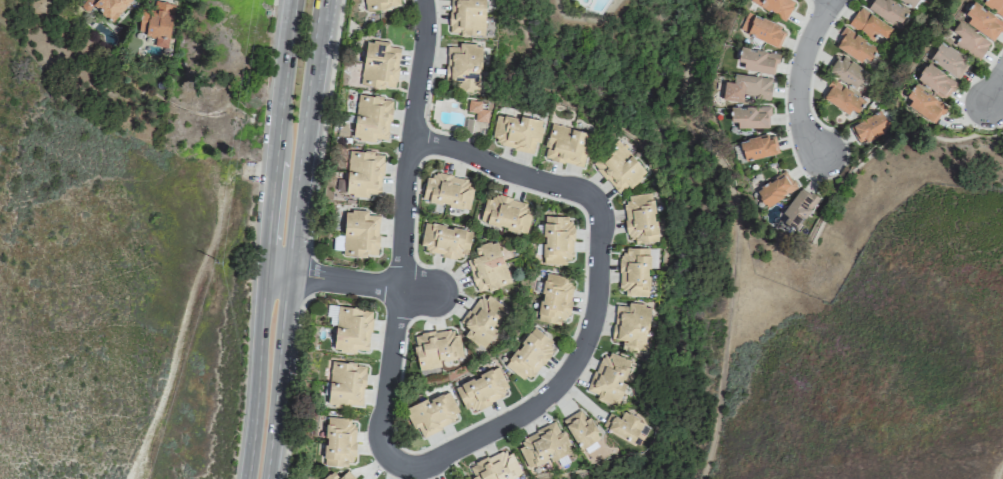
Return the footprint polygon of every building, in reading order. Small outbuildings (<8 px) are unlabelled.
[(92,5),(109,22),(130,0),(96,0),(92,5)] [(398,8),(398,0),(363,0),(364,11),(398,8)] [(454,14),(448,14),(448,34),(483,35),(484,0),(454,0),(454,14)] [(792,0),(750,0),(749,2),(784,21),(794,1),(792,0)] [(898,27),(908,9),(892,0),(870,0),(866,8),(898,27)] [(981,3),(1002,18),(1002,0),(983,0),(981,3)] [(136,33),(154,36),(153,45),(166,48),(173,4),(154,1),(152,12),(140,10),(136,33)] [(972,2),(961,18),(993,41),(1002,27),(1002,23),(972,2)] [(871,40),(876,34),(884,39),(891,29),(858,7),(847,25),(871,40)] [(745,34),(777,48),(785,29),(753,15),(745,34)] [(990,41),(957,21),(951,31),(959,36),(953,45),(978,60),(990,41)] [(833,46),(865,67),(876,49),(844,29),(833,46)] [(359,84),(393,89),(399,48),(387,47),(387,43),(366,40),(359,84)] [(958,78),(968,60),(938,42),(928,61),(958,78)] [(446,45),(444,80),(455,81),(454,90),(479,91),(480,45),(446,45)] [(738,68),(774,74),(777,54),(741,48),(738,68)] [(865,71),(836,55),(827,72),(855,88),(865,71)] [(956,81),(924,63),(914,81),(946,99),(956,81)] [(771,79),(733,73),(732,82),(724,81),(721,99),(740,102),(741,95),(768,99),(771,79)] [(849,110),(857,114),(864,97),(830,82),(821,100),(848,112),(849,110)] [(903,105),(935,123),(946,104),(914,86),(903,105)] [(392,99),(357,95),(351,139),(374,142),(374,139),(386,141),(392,99)] [(488,110),(479,109),(480,102),(467,100),(466,112),(474,113),(474,121),(486,122),(488,110)] [(768,127),(768,106),(729,107),(730,121),(736,121),(736,128),(768,127)] [(851,124),(858,142),(889,130),(882,112),(851,124)] [(533,152),(535,143),(538,144),(543,120),(519,116),(518,119),(495,114),(490,144),(533,152)] [(463,132),(483,135),(485,122),(465,120),(463,132)] [(542,159),(582,168),(590,133),(550,124),(542,159)] [(739,141),(743,160),(777,152),(773,134),(739,141)] [(619,195),(645,172),(617,140),(590,163),(619,195)] [(345,195),(368,196),(368,192),(380,193),(382,153),(347,151),(345,195)] [(796,188),(785,170),(754,190),(765,207),(796,188)] [(420,200),(467,210),(474,182),(427,172),(420,200)] [(786,215),(782,222),(795,230),(816,198),(799,186),(782,213),(786,215)] [(627,196),(628,202),(622,203),(626,237),(633,236),(634,244),(656,242),(651,193),(627,196)] [(484,198),(478,222),(526,234),(532,205),(492,195),(491,200),(484,198)] [(342,256),(377,257),(378,215),(367,215),(367,211),(343,210),(342,256)] [(571,216),(542,216),(542,264),(570,264),(571,216)] [(466,258),(471,230),(423,222),(418,250),(466,258)] [(510,282),(496,240),(473,247),(476,256),(465,259),(476,293),(510,282)] [(656,248),(625,248),(625,255),(618,255),(618,290),(624,290),(624,296),(648,296),(648,268),(656,268),(656,248)] [(536,321),(565,326),(572,279),(544,274),(536,321)] [(481,347),(508,311),(487,294),(483,300),(478,296),(468,310),(471,312),(462,324),(468,328),(463,334),(481,347)] [(612,340),(621,340),(621,350),(646,351),(647,305),(614,304),(612,340)] [(331,350),(355,353),(356,350),(367,351),(372,310),(337,306),(331,350)] [(440,367),(439,361),(460,357),(456,328),(412,335),(417,370),(440,367)] [(504,365),(529,383),(555,345),(531,328),(504,365)] [(588,392),(596,394),(595,399),(617,407),(624,384),(622,383),(630,360),(602,351),(588,392)] [(362,405),(364,363),(329,362),(327,404),(362,405)] [(508,396),(497,368),(454,385),(463,409),(468,407),(470,412),(508,396)] [(403,410),(412,429),(416,428),(421,437),(460,419),(446,390),(403,410)] [(577,449),(598,439),(584,409),(562,419),(577,449)] [(619,418),(609,414),(603,430),(634,443),(643,421),(622,412),(619,418)] [(324,465),(354,465),(354,424),(347,424),(347,417),(324,417),(324,465)] [(528,468),(549,459),(550,461),(572,451),(562,430),(558,431),(554,423),(515,440),(528,468)] [(507,448),(467,466),(473,478),(510,478),(519,475),(507,448)] [(347,469),(337,478),(331,471),(322,478),(355,478),(347,469)]
